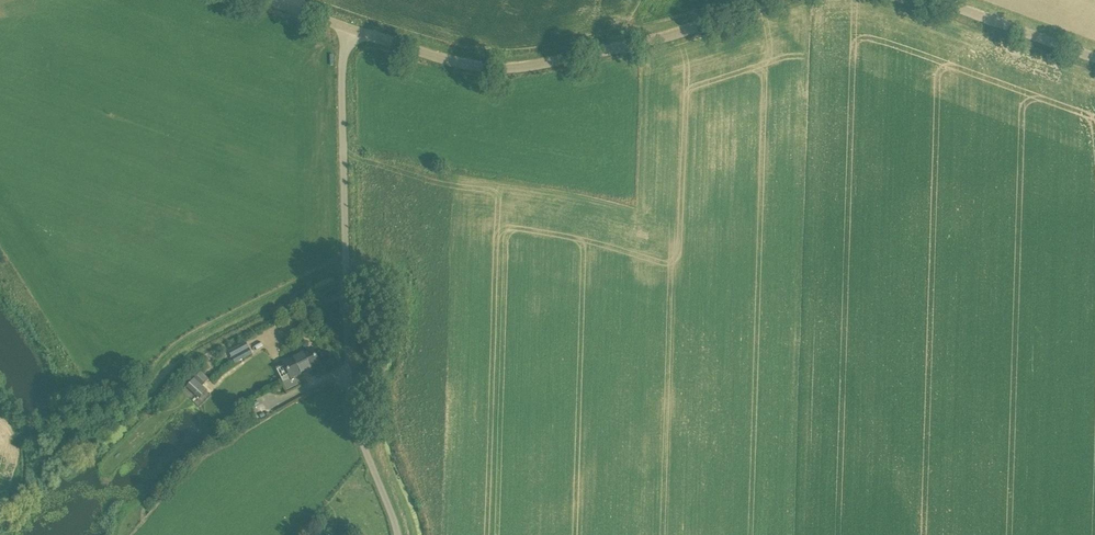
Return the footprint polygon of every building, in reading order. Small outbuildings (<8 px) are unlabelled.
[(287,390),(300,384),(296,376),(319,364),(311,348),(283,362),(284,362),(275,366),(287,390)] [(199,399),(207,390),(202,385),(208,378),(201,371),(186,387),(199,399)]
